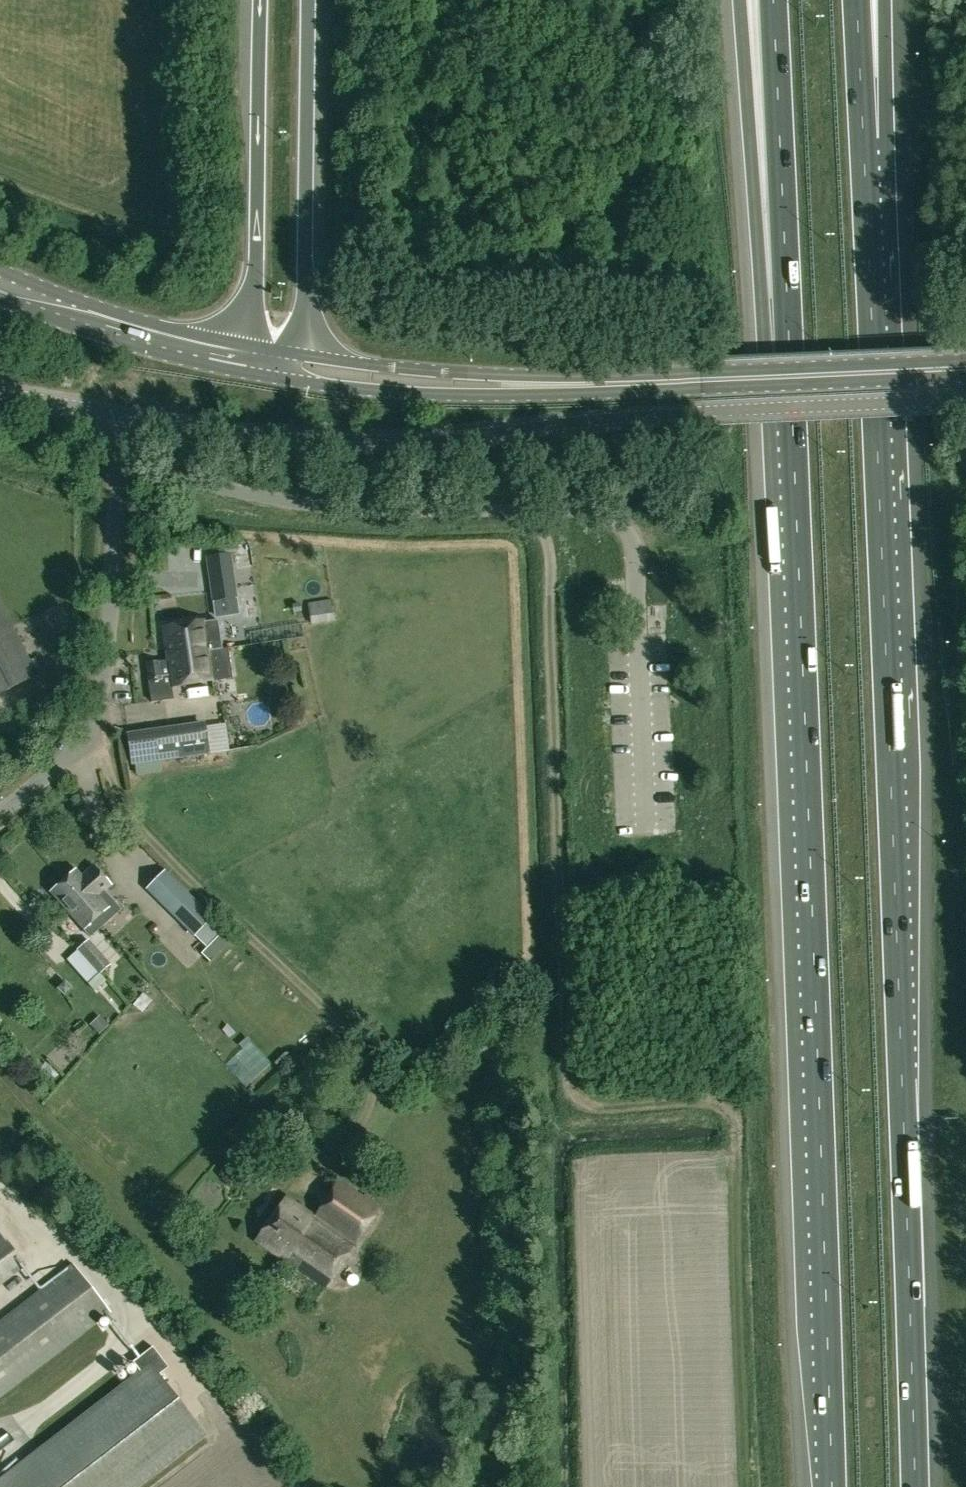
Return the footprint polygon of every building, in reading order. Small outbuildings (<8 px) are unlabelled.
[(209,558),(214,600),(234,597),(228,555),(209,558)] [(37,676),(0,600),(0,694),(37,676)] [(312,625),(335,621),(332,600),(309,604),(312,625)] [(205,622),(164,628),(172,687),(213,681),(205,622)] [(146,663),(149,682),(163,680),(160,661),(146,663)] [(129,736),(133,763),(214,750),(210,724),(129,736)] [(60,884),(65,890),(92,922),(109,907),(99,897),(111,886),(94,866),(82,876),(76,870),(60,884)] [(92,922),(65,890),(60,884),(51,892),(89,936),(96,931),(89,924),(92,922)] [(214,923),(204,913),(186,897),(179,905),(197,921),(207,931),(214,923)] [(111,965),(89,940),(67,960),(94,991),(106,981),(101,974),(111,965)] [(105,1023),(116,1014),(106,1003),(96,1012),(105,1023)] [(338,1181),(314,1216),(287,1198),(256,1242),(324,1288),(354,1245),(379,1208),(338,1181)] [(4,1236),(0,1239),(0,1287),(27,1266),(4,1236)] [(0,1319),(0,1398),(110,1312),(73,1263),(0,1319)] [(206,1436),(159,1375),(168,1368),(152,1347),(132,1362),(139,1371),(0,1478),(0,1486),(139,1486),(206,1436)]
